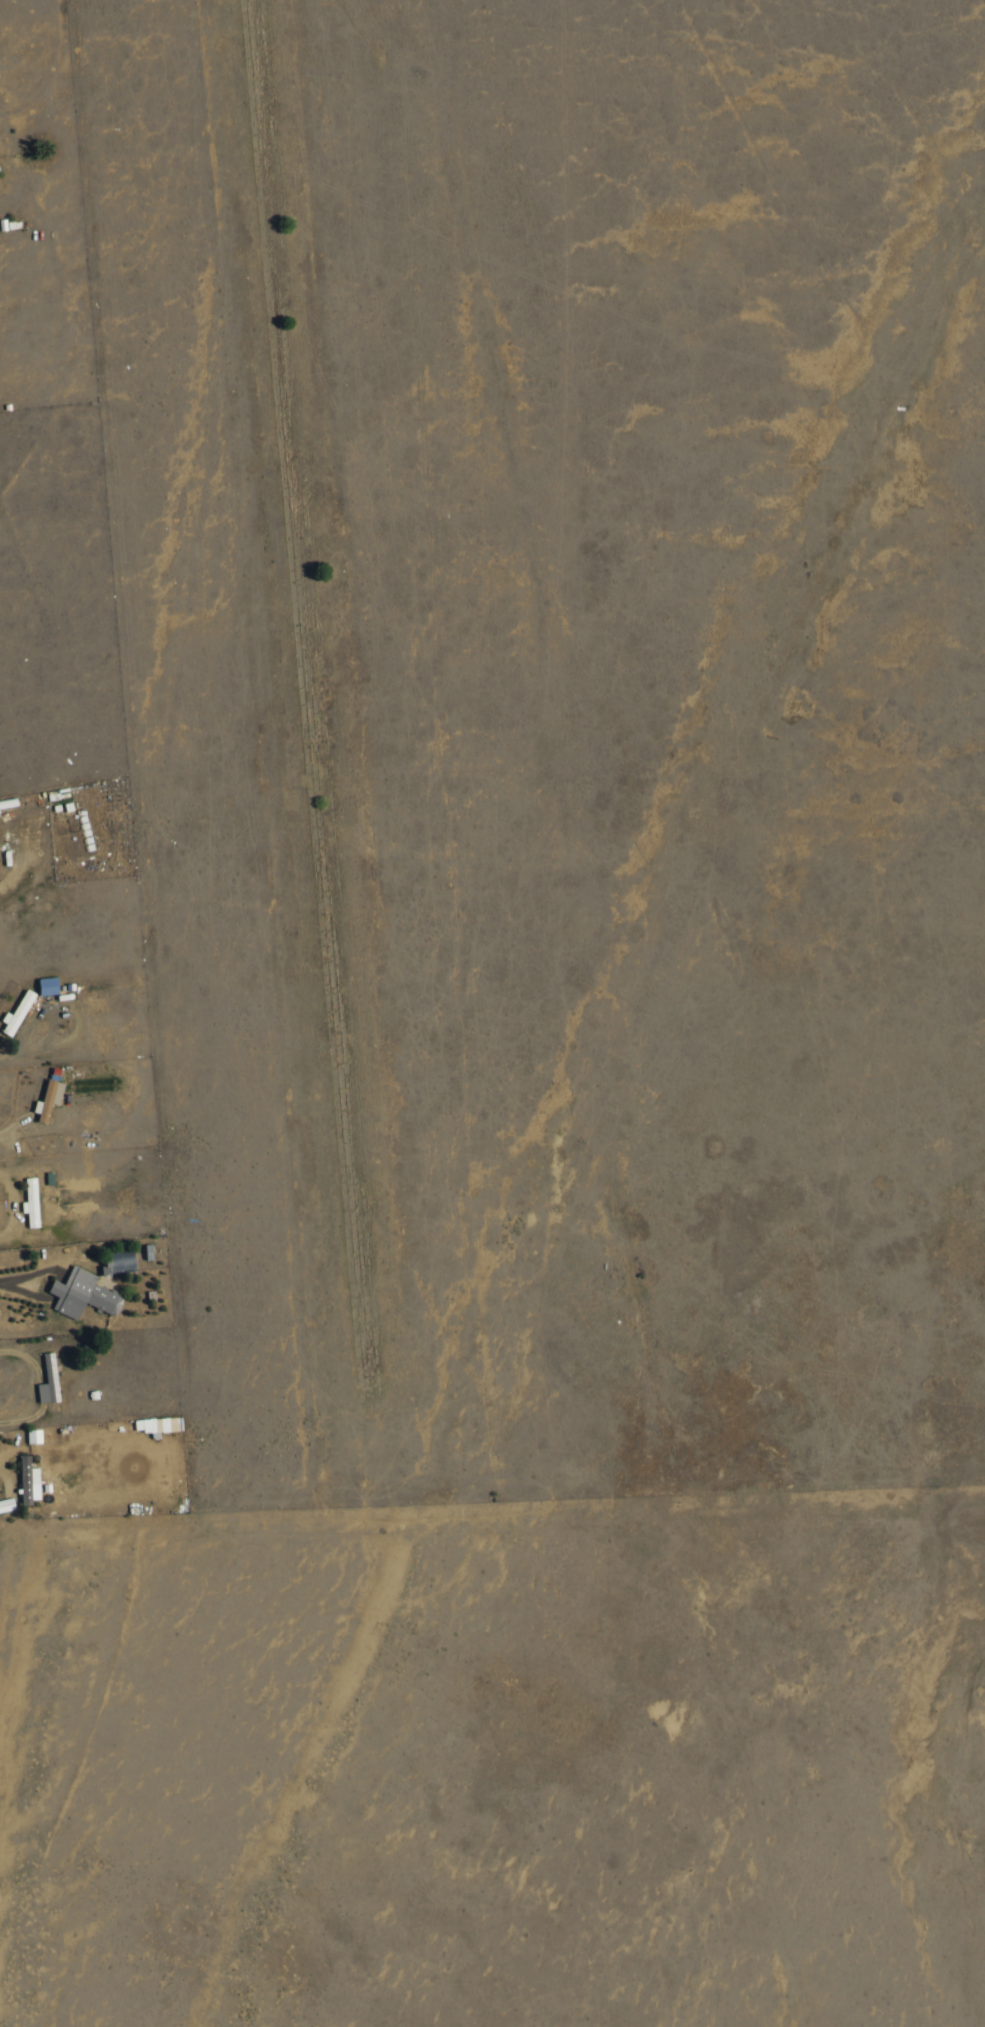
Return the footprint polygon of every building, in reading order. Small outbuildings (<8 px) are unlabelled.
[(39,978),(40,995),(59,994),(58,977),(39,978)] [(35,992),(26,988),(14,1014),(6,1011),(2,1021),(6,1023),(2,1032),(14,1037),(35,992)] [(59,1105),(65,1083),(48,1078),(42,1103),(37,1102),(34,1111),(40,1113),(38,1120),(48,1123),(53,1103),(59,1105)] [(27,1202),(22,1202),(23,1212),(28,1212),(29,1227),(39,1227),(37,1177),(26,1178),(27,1202)] [(79,1320),(85,1304),(113,1315),(121,1295),(95,1284),(98,1275),(73,1265),(65,1284),(54,1279),(49,1292),(58,1296),(53,1309),(79,1320)] [(38,1384),(40,1403),(59,1401),(55,1352),(44,1353),(47,1383),(38,1384)] [(42,1429),(28,1430),(28,1443),(42,1442),(42,1429)] [(20,1456),(22,1505),(33,1504),(33,1499),(40,1499),(39,1467),(31,1468),(31,1455),(20,1456)] [(15,1509),(13,1498),(0,1500),(0,1512),(15,1509)]
